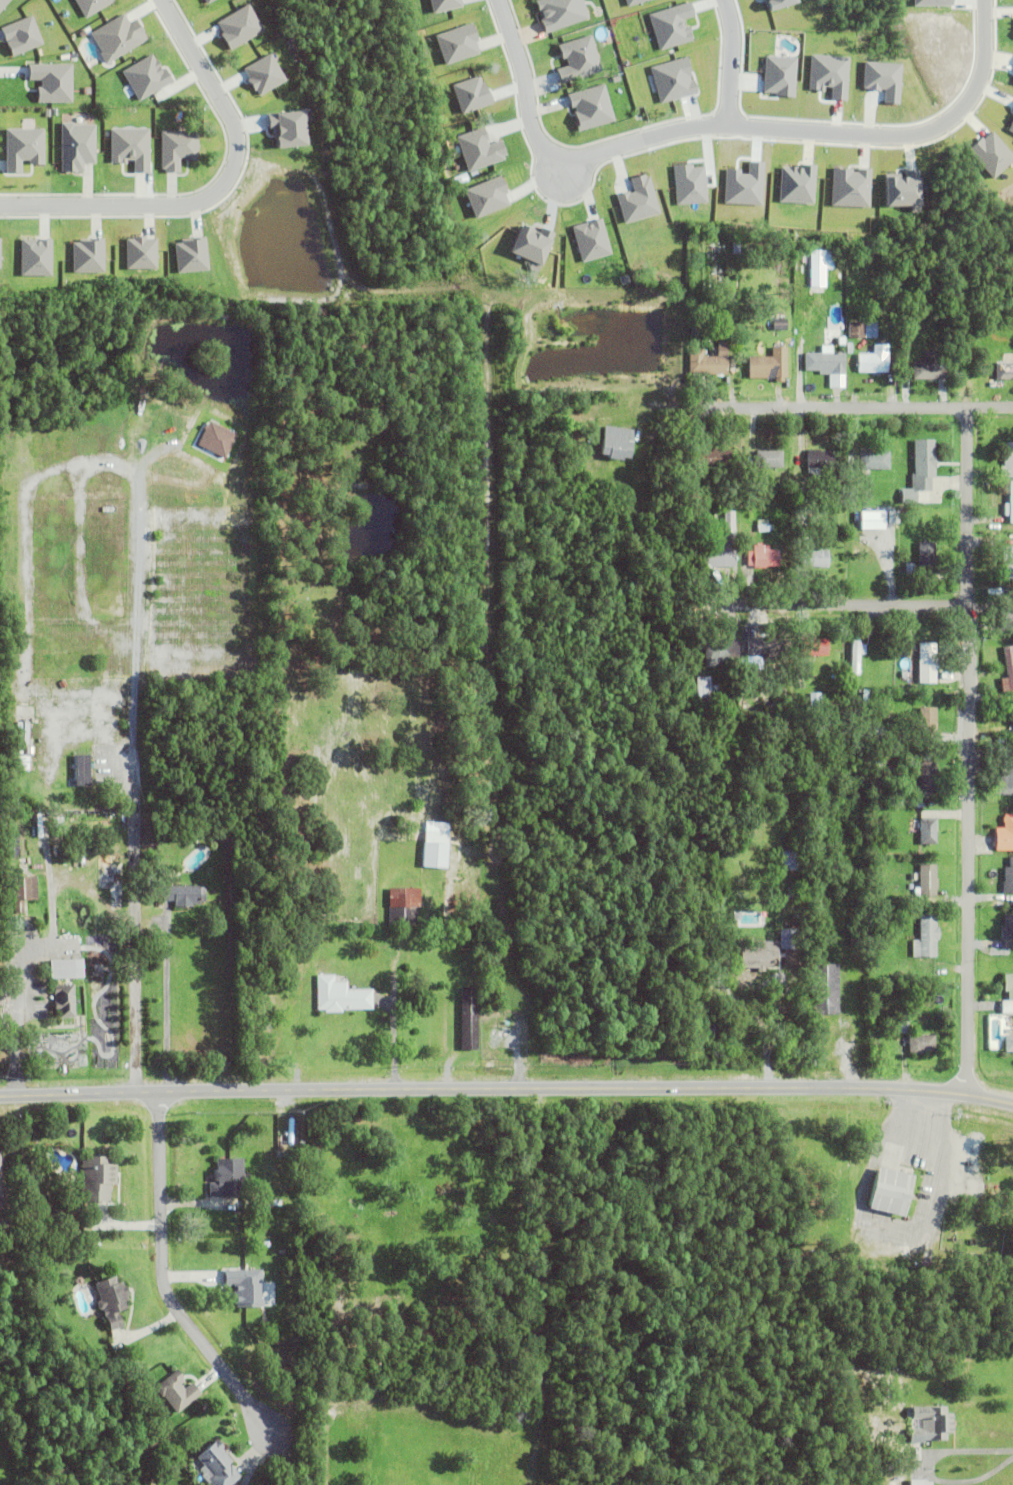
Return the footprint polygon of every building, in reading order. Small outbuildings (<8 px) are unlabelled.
[(11,0),(0,0),(0,12),(11,0)] [(84,17),(116,3),(115,0),(76,0),(84,17)] [(435,13),(466,5),(464,0),(432,0),(435,13)] [(586,0),(537,0),(547,32),(591,18),(586,0)] [(233,49),(265,30),(249,3),(217,23),(233,49)] [(92,32),(107,63),(151,40),(140,19),(131,24),(126,14),(92,32)] [(3,25),(12,55),(44,45),(34,16),(3,25)] [(437,34),(447,64),(481,53),(477,41),(481,40),(475,22),(437,34)] [(561,43),(566,66),(558,68),(561,82),(603,72),(594,35),(561,43)] [(288,80),(272,53),(244,68),(260,96),(288,80)] [(124,69),(138,101),(176,83),(168,67),(163,69),(156,54),(124,69)] [(652,66),(662,103),(701,93),(697,79),(695,79),(689,56),(652,66)] [(797,95),(798,57),(767,56),(766,94),(797,95)] [(29,79),(39,80),(39,102),(73,102),(74,64),(30,63),(29,79)] [(494,103),(483,74),(453,85),(463,114),(494,103)] [(616,121),(607,84),(570,93),(579,130),(616,121)] [(311,145),(308,119),(313,119),(312,110),(269,114),(270,129),(277,128),(279,148),(311,145)] [(97,124),(62,123),(62,171),(85,172),(85,163),(96,163),(97,124)] [(458,136),(469,171),(510,158),(503,139),(491,143),(486,127),(458,136)] [(46,128),(8,128),(7,173),(23,173),(23,163),(45,163),(46,128)] [(151,173),(151,128),(112,128),(111,162),(135,162),(135,172),(151,173)] [(200,160),(200,131),(163,131),(162,172),(182,172),(182,160),(200,160)] [(890,206),(921,204),(920,170),(911,171),(911,174),(914,174),(914,186),(898,186),(897,177),(889,178),(890,206)] [(661,214),(651,173),(631,179),(634,191),(619,195),(626,223),(661,214)] [(466,189),(477,218),(511,205),(506,193),(509,192),(503,175),(466,189)] [(573,226),(583,262),(613,254),(603,218),(573,226)] [(512,254),(543,266),(556,232),(542,227),(540,231),(523,225),(512,254)] [(158,269),(158,237),(127,238),(127,269),(158,269)] [(53,239),(22,239),(22,276),(53,276),(53,239)] [(209,271),(208,239),(177,240),(178,272),(209,271)] [(106,272),(105,240),(73,240),(74,272),(106,272)] [(709,246),(723,246),(725,291),(711,291),(709,246)] [(812,268),(828,268),(828,250),(812,250),(812,268)] [(803,312),(812,312),(812,322),(803,322),(803,312)] [(690,336),(691,319),(700,319),(699,337),(690,336)] [(772,320),(787,320),(787,331),(772,331),(772,320)] [(849,338),(849,322),(877,323),(877,338),(849,338)] [(844,353),(844,375),(843,375),(843,386),(832,386),(828,376),(819,375),(819,371),(803,371),(804,353),(821,353),(821,346),(832,346),(832,353),(844,353)] [(858,355),(874,355),(874,346),(887,346),(887,373),(858,373),(858,355)] [(727,357),(727,365),(735,365),(735,371),(727,371),(727,376),(709,375),(709,374),(688,374),(689,349),(703,349),(703,357),(716,357),(716,356),(711,356),(711,348),(716,348),(726,348),(726,357),(727,357)] [(748,357),(771,357),(771,348),(786,348),(786,379),(783,379),(783,383),(774,383),(774,379),(748,380),(748,357)] [(943,356),(943,364),(938,364),(938,368),(947,368),(947,380),(912,381),(912,363),(924,363),(924,352),(939,351),(939,356),(943,356)] [(995,363),(1012,363),(1012,380),(995,380),(995,363)] [(607,457),(599,456),(601,439),(615,441),(616,439),(631,441),(628,460),(621,459),(621,462),(607,460),(607,457)] [(935,462),(935,469),(934,469),(934,480),(928,480),(928,492),(917,492),(917,479),(914,479),(914,441),(934,441),(934,462),(935,462)] [(1003,443),(1012,443),(1012,478),(999,478),(999,467),(1003,467),(1003,443)] [(729,451),(729,472),(704,472),(704,468),(694,468),(694,449),(715,449),(715,451),(729,451)] [(832,453),(833,469),(818,469),(818,475),(806,475),(806,451),(819,450),(819,453),(832,453)] [(756,469),(756,451),(782,452),(782,469),(756,469)] [(860,453),(889,452),(889,470),(869,470),(870,475),(860,475),(860,453)] [(1010,483),(1012,483),(1012,524),(1010,524),(1010,516),(1004,516),(1004,504),(1010,504),(1010,483)] [(794,505),(794,488),(803,488),(802,499),(811,499),(811,505),(794,505)] [(901,504),(901,503),(899,502),(899,493),(901,493),(901,491),(917,491),(916,504),(901,504)] [(863,530),(887,530),(887,511),(863,511),(863,530)] [(721,547),(724,547),(724,533),(713,533),(713,512),(734,512),(734,568),(698,568),(698,552),(721,552),(721,547)] [(768,525),(769,532),(757,532),(756,521),(767,520),(767,525),(768,525)] [(937,557),(937,568),(934,568),(934,570),(918,570),(918,543),(935,543),(935,557),(937,557)] [(778,569),(761,569),(761,570),(752,570),(752,567),(747,567),(747,552),(752,552),(752,546),(756,546),(756,544),(761,544),(761,546),(768,546),(768,551),(778,551),(778,569)] [(1003,548),(1012,548),(1012,580),(1003,580),(1003,548)] [(801,551),(827,551),(827,569),(801,569),(801,551)] [(902,564),(914,564),(914,576),(902,576),(902,564)] [(772,656),(772,662),(759,662),(759,656),(746,656),(746,639),(783,638),(783,656),(772,656)] [(704,642),(737,641),(738,667),(704,668),(704,642)] [(800,641),(827,641),(827,657),(801,657),(800,641)] [(859,655),(858,676),(850,676),(851,642),(860,642),(860,646),(865,646),(865,656),(859,655)] [(937,659),(937,670),(935,670),(935,684),(918,684),(918,644),(935,644),(935,659),(937,659)] [(1011,647),(1012,660),(1012,694),(1009,694),(1008,693),(1001,694),(999,680),(1006,679),(1002,649),(1011,647)] [(695,676),(696,697),(710,696),(709,676),(695,676)] [(696,687),(716,687),(716,708),(696,708),(696,687)] [(718,687),(730,687),(730,700),(719,700),(718,687)] [(791,695),(821,694),(821,708),(791,708),(791,695)] [(918,709),(935,709),(936,735),(918,735),(918,709)] [(873,762),(873,754),(884,754),(884,762),(873,762)] [(92,765),(92,770),(89,770),(89,789),(75,789),(75,757),(89,757),(89,765),(92,765)] [(938,777),(938,786),(935,786),(935,797),(919,797),(919,762),(935,762),(935,777),(938,777)] [(1009,770),(1012,770),(1012,797),(1004,797),(1004,796),(993,796),(993,782),(999,782),(999,774),(1009,773),(1009,770)] [(1003,816),(1012,816),(1012,853),(995,853),(995,850),(993,850),(993,842),(994,842),(994,829),(1003,829),(1003,824),(1001,822),(1001,819),(1003,818),(1003,816)] [(918,820),(935,819),(935,846),(919,846),(918,820)] [(422,868),(425,832),(448,834),(445,870),(422,868)] [(780,872),(781,847),(799,847),(798,872),(780,872)] [(1008,858),(1012,858),(1012,895),(1002,895),(1002,884),(1003,884),(1003,869),(1008,869),(1008,858)] [(937,880),(937,891),(936,891),(936,899),(914,899),(914,889),(916,889),(916,885),(914,885),(914,883),(918,883),(918,866),(935,866),(935,880),(937,880)] [(13,879),(36,878),(37,902),(23,903),(24,916),(15,916),(13,879)] [(205,889),(205,904),(199,904),(199,906),(192,906),(192,908),(174,908),(174,903),(165,903),(165,887),(200,887),(200,889),(205,889)] [(388,926),(389,890),(421,890),(420,927),(388,926)] [(936,959),(912,959),(912,942),(919,942),(919,916),(936,916),(936,930),(938,930),(938,942),(936,942),(936,959)] [(1004,917),(1012,917),(1012,950),(1004,950),(1004,941),(1002,941),(1002,930),(1004,930),(1004,917)] [(37,921),(47,920),(48,929),(38,930),(37,921)] [(779,951),(780,930),(798,931),(798,951),(779,951)] [(757,973),(757,970),(740,970),(740,949),(756,949),(756,943),(778,943),(778,959),(773,959),(773,970),(764,970),(764,973),(757,973)] [(53,959),(53,978),(85,977),(85,958),(53,959)] [(812,966),(838,966),(838,1018),(812,1018),(812,966)] [(1004,976),(1012,976),(1012,1016),(1001,1016),(1001,1003),(1007,1003),(1007,993),(1004,993),(1004,976)] [(346,984),(346,992),(372,992),(372,1011),(342,1012),(342,1015),(324,1015),(324,1012),(317,1012),(316,977),(334,977),(334,984),(346,984)] [(58,1017),(77,1017),(76,986),(57,986),(58,1017)] [(461,1053),(461,989),(477,989),(477,1053),(461,1053)] [(895,1020),(907,1020),(908,1036),(896,1036),(895,1020)] [(922,1054),(922,1056),(910,1056),(910,1054),(908,1054),(908,1037),(934,1037),(934,1054),(922,1054)] [(1004,1037),(1012,1037),(1012,1054),(1004,1054),(1004,1037)] [(109,1205),(81,1204),(82,1159),(112,1159),(111,1167),(116,1167),(116,1188),(111,1188),(111,1195),(109,1195),(109,1205)] [(208,1186),(213,1185),(213,1174),(216,1174),(216,1162),(242,1160),(243,1199),(209,1201),(208,1186)] [(867,1213),(877,1171),(912,1180),(902,1221),(867,1213)] [(258,1227),(269,1227),(269,1235),(259,1235),(258,1227)] [(262,1301),(262,1311),(236,1311),(236,1309),(232,1309),(232,1289),(223,1290),(222,1273),(262,1272),(262,1288),(259,1289),(259,1301),(262,1301)] [(121,1284),(124,1290),(126,1289),(129,1298),(127,1299),(128,1303),(124,1304),(127,1312),(117,1316),(122,1330),(110,1335),(101,1314),(103,1314),(103,1313),(101,1313),(99,1313),(98,1313),(95,1307),(97,1305),(98,1305),(100,1304),(94,1286),(115,1278),(118,1286),(121,1284)] [(191,1386),(200,1397),(176,1416),(162,1399),(161,1400),(154,1390),(176,1372),(183,1380),(181,1381),(184,1384),(180,1387),(184,1392),(191,1386)] [(946,1430),(946,1438),(922,1438),(922,1441),(921,1441),(910,1441),(908,1441),(908,1426),(921,1426),(921,1416),(911,1416),(911,1404),(952,1404),(952,1430),(946,1430)] [(240,1474),(227,1484),(215,1484),(208,1476),(212,1472),(197,1454),(218,1437),(224,1445),(222,1447),(232,1459),(228,1461),(230,1463),(231,1462),(240,1474)] [(877,1454),(885,1445),(893,1451),(885,1461),(877,1454)]
